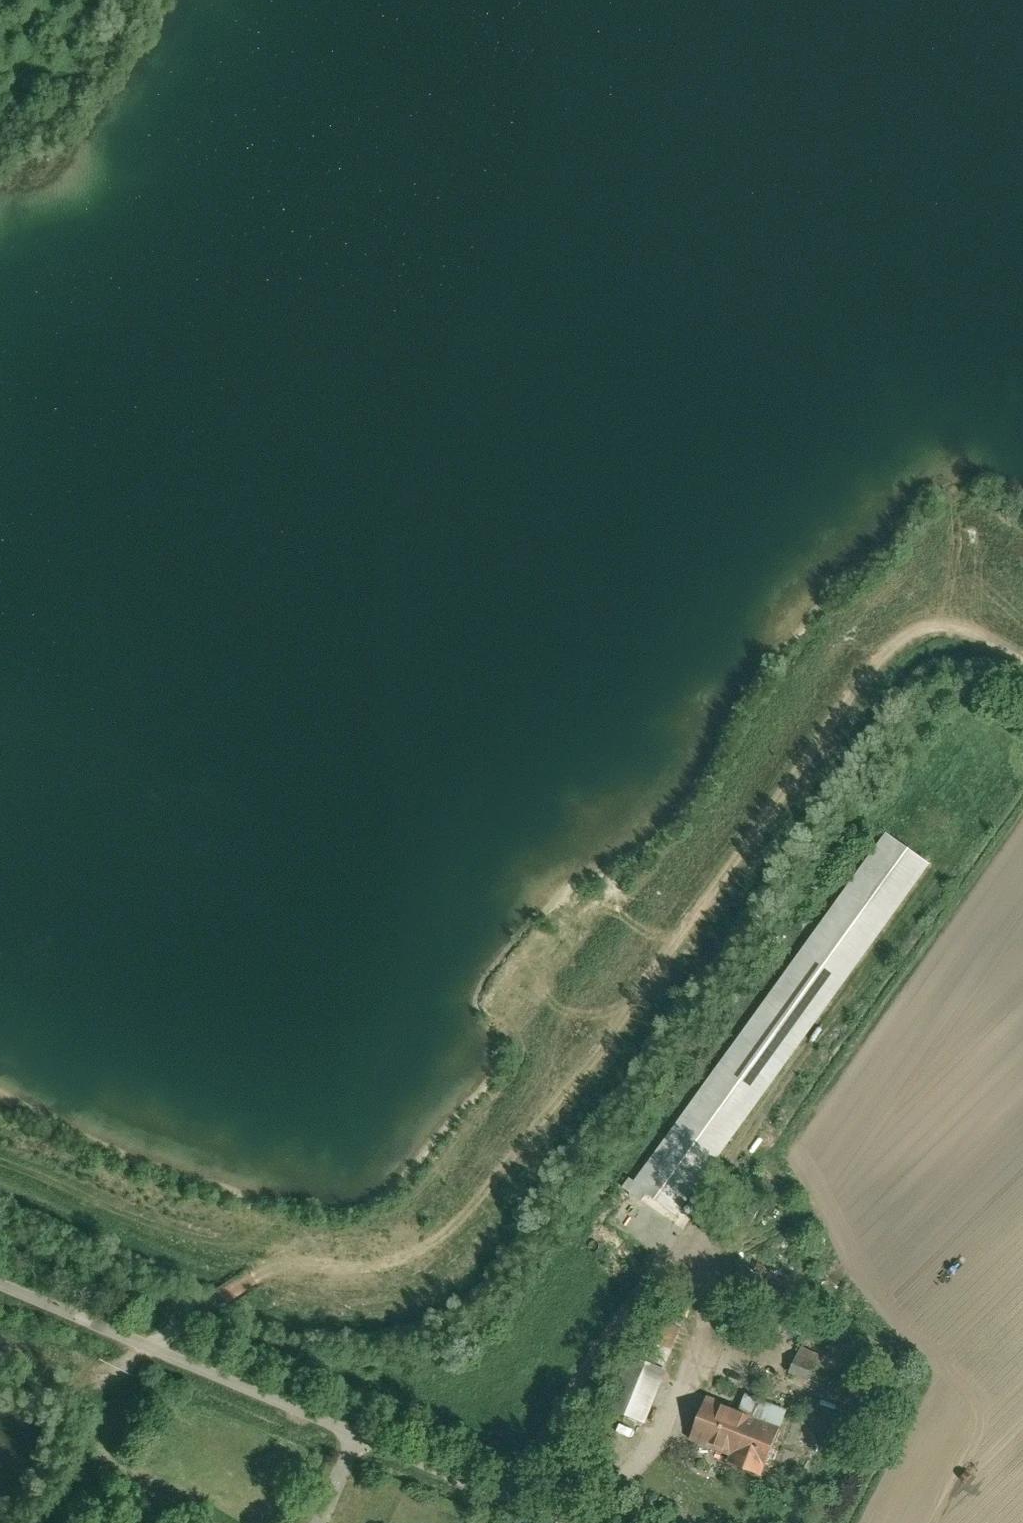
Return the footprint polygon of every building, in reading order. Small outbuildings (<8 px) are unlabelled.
[(890,845),(633,1201),(675,1231),(932,875),(890,845)] [(636,1363),(613,1418),(650,1434),(674,1379),(636,1363)] [(691,1434),(771,1468),(794,1412),(751,1395),(742,1415),(705,1400),(691,1434)] [(616,1441),(589,1430),(570,1476),(597,1487),(616,1441)]
